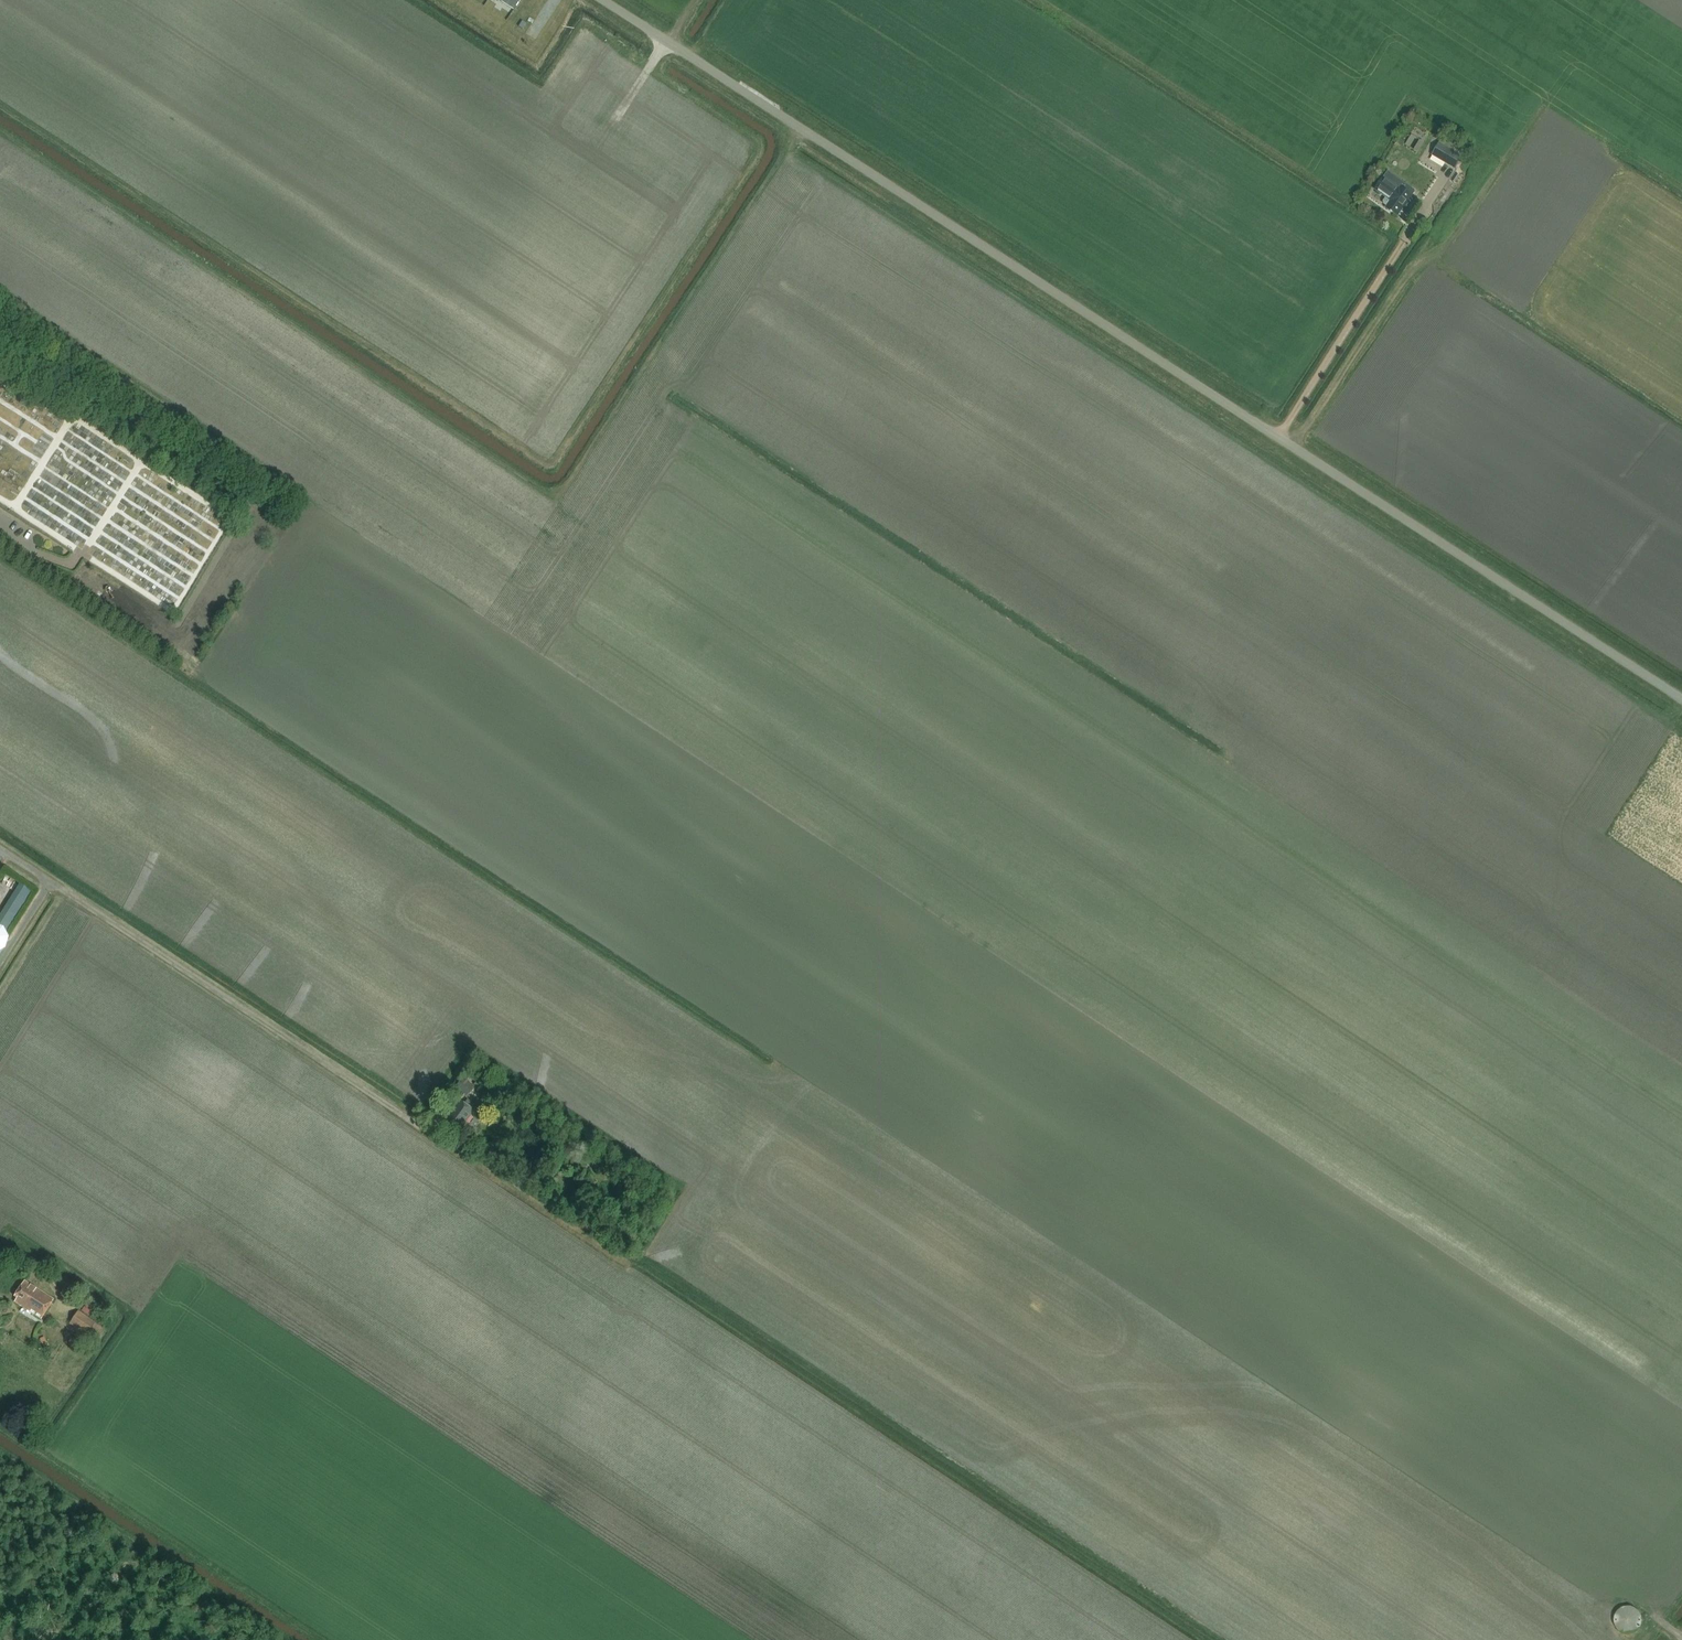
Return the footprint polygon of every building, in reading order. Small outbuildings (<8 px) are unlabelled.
[(514,10),(520,0),(498,0),(514,10)] [(1442,138),(1432,156),(1456,169),(1466,152),(1442,138)] [(1408,203),(1414,196),(1413,196),(1416,192),(1415,190),(1406,184),(1404,184),(1401,187),(1400,189),(1385,178),(1381,184),(1378,182),(1373,189),(1386,198),(1383,201),(1384,205),(1387,207),(1386,208),(1398,216),(1408,203)] [(12,932),(0,926),(0,954),(12,932)] [(462,1077),(455,1086),(467,1095),(474,1086),(462,1077)] [(465,1122),(473,1111),(469,1108),(472,1104),(464,1098),(461,1102),(455,1098),(440,1119),(455,1130),(456,1129),(461,1133),(461,1132),(463,1134),(466,1133),(469,1128),(469,1126),(467,1125),(467,1124),(465,1122)] [(558,1147),(566,1152),(571,1145),(562,1140),(558,1147)] [(25,1308),(41,1319),(53,1300),(24,1281),(14,1297),(17,1299),(14,1303),(24,1310),(25,1308)] [(88,1303),(85,1308),(92,1312),(95,1307),(88,1303)] [(76,1309),(68,1323),(94,1339),(103,1326),(76,1309)] [(40,1339),(44,1348),(50,1346),(48,1343),(47,1343),(44,1337),(40,1339)] [(1613,1619),(1613,1620),(1613,1621),(1613,1622),(1613,1623),(1614,1624),(1614,1625),(1614,1626),(1615,1627),(1615,1628),(1616,1629),(1617,1630),(1618,1631),(1619,1632),(1620,1632),(1621,1633),(1622,1634),(1623,1634),(1624,1634),(1625,1635),(1626,1635),(1627,1635),(1628,1635),(1629,1635),(1630,1634),(1631,1634),(1632,1634),(1633,1633),(1634,1633),(1635,1633),(1636,1632),(1637,1631),(1638,1631),(1638,1630),(1639,1629),(1640,1628),(1641,1627),(1641,1626),(1641,1625),(1642,1624),(1642,1623),(1642,1622),(1642,1621),(1642,1620),(1642,1619),(1642,1618),(1642,1617),(1641,1616),(1641,1615),(1641,1614),(1640,1613),(1640,1612),(1639,1611),(1638,1610),(1637,1609),(1636,1608),(1635,1608),(1635,1607),(1634,1607),(1633,1606),(1632,1606),(1631,1606),(1630,1606),(1629,1605),(1628,1605),(1627,1605),(1626,1606),(1625,1606),(1624,1606),(1623,1606),(1622,1607),(1621,1607),(1620,1608),(1619,1608),(1618,1609),(1617,1609),(1617,1610),(1616,1611),(1615,1612),(1615,1613),(1614,1614),(1614,1615),(1613,1616),(1613,1617),(1613,1618),(1613,1619)]
